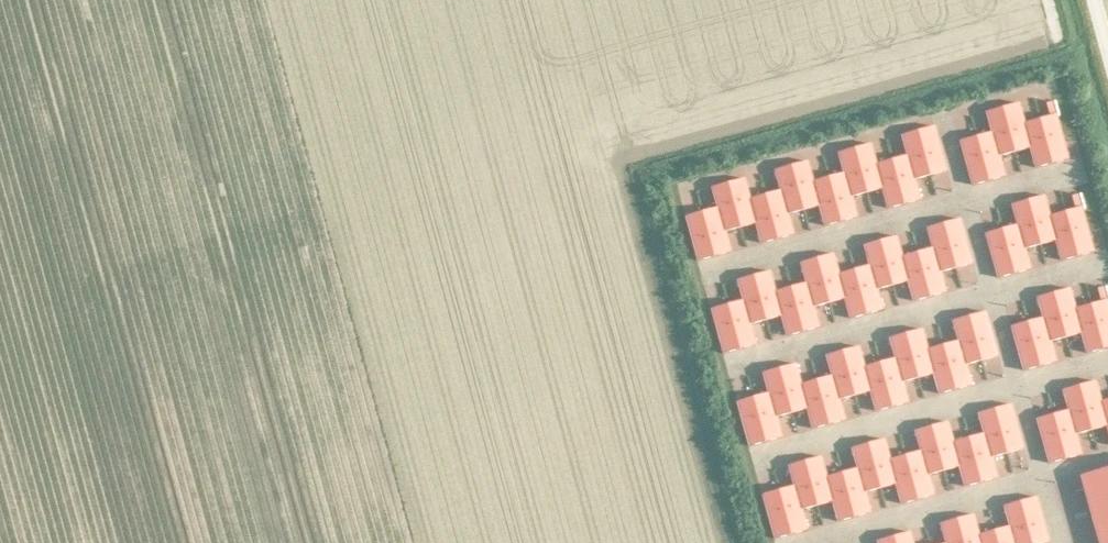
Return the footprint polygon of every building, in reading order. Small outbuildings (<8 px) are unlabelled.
[(1000,102),(1008,131),(1024,127),(1026,134),(1041,129),(1037,114),(1021,118),(1016,98),(1000,102)] [(992,136),(1008,131),(1000,102),(984,107),(990,127),(974,131),(978,147),(994,142),(992,136)] [(1037,114),(1041,129),(1049,159),(1065,154),(1053,110),(1037,114)] [(924,155),(928,170),(944,166),(931,121),(915,125),(924,155)] [(908,159),(924,155),(915,125),(900,130),(905,150),(889,154),(894,170),(909,166),(908,159)] [(1024,127),(1008,131),(1012,147),(1028,143),(1034,163),(1049,159),(1041,129),(1026,134),(1024,127)] [(970,180),(986,176),(978,147),(974,131),(958,136),(970,180)] [(997,151),(1012,147),(1008,131),(992,136),(994,142),(978,147),(986,176),(1002,171),(997,151)] [(868,139),(852,143),(860,172),(876,168),(878,174),(894,170),(889,154),(874,159),(868,139)] [(860,172),(852,143),(836,147),(842,168),(826,172),(830,187),(846,183),(844,176),(860,172)] [(928,170),(924,155),(908,159),(909,166),(894,170),(902,199),(918,195),(912,174),(928,170)] [(830,187),(826,172),(810,176),(805,156),(789,160),(797,189),(813,185),(815,192),(830,187)] [(779,185),(763,189),(767,205),(783,200),(781,194),(797,189),(789,160),(773,165),(779,185)] [(886,203),(902,199),(894,170),(878,174),(876,168),(860,172),(864,187),(880,183),(886,203)] [(849,192),(864,187),(860,172),(844,176),(846,183),(830,187),(838,216),(854,212),(849,192)] [(742,173),(726,178),(734,207),(750,202),(751,209),(767,205),(763,189),(747,193),(742,173)] [(718,211),(734,207),(726,178),(710,182),(715,202),(700,207),(704,222),(720,218),(718,211)] [(813,185),(797,189),(801,205),(817,200),(822,221),(838,216),(830,187),(815,192),(813,185)] [(783,200),(767,205),(775,234),(791,229),(785,209),(801,205),(797,189),(781,194),(783,200)] [(1025,195),(1034,224),(1049,220),(1051,226),(1067,222),(1063,207),(1047,211),(1041,191),(1025,195)] [(999,224),(1004,239),(1019,235),(1018,229),(1034,224),(1025,195),(1010,199),(1015,220),(999,224)] [(734,207),(738,222),(754,218),(759,238),(775,234),(767,205),(751,209),(750,202),(734,207)] [(1063,207),(1067,222),(1075,251),(1091,247),(1079,202),(1063,207)] [(696,255),(712,251),(704,222),(700,207),(684,211),(696,255)] [(720,218),(704,222),(712,251),(728,247),(722,226),(738,222),(734,207),(718,211),(720,218)] [(949,247),(953,263),(969,258),(957,214),(941,218),(949,247)] [(949,247),(941,218),(925,223),(931,243),(915,247),(919,263),(935,258),(933,252),(949,247)] [(1075,251),(1067,222),(1051,226),(1049,220),(1034,224),(1038,240),(1053,235),(1059,256),(1075,251)] [(996,273),(1012,269),(1004,239),(999,224),(984,228),(996,273)] [(1019,235),(1004,239),(1012,269),(1028,264),(1022,244),(1038,240),(1034,224),(1018,229),(1019,235)] [(903,267),(919,263),(915,247),(899,252),(894,231),(878,236),(886,265),(902,260),(903,267)] [(867,260),(852,265),(856,280),(872,276),(870,269),(886,265),(878,236),(862,240),(867,260)] [(953,263),(949,247),(933,252),(935,258),(919,263),(927,292),(943,287),(937,267),(953,263)] [(840,284),(856,280),(852,265),(836,269),(830,249),(814,253),(822,282),(838,278),(840,284)] [(804,278),(788,282),(793,297),(808,293),(807,286),(822,282),(814,253),(799,257),(804,278)] [(911,296),(927,292),(919,263),(903,267),(902,260),(886,265),(890,280),(906,276),(911,296)] [(872,276),(856,280),(864,309),(880,305),(874,285),(890,280),(886,265),(870,269),(872,276)] [(777,302),(793,297),(788,282),(773,286),(767,266),(751,270),(759,299),(775,295),(777,302)] [(741,295),(725,299),(729,315),(745,310),(743,304),(759,299),(751,270),(735,275),(741,295)] [(848,313),(864,309),(856,280),(840,284),(838,278),(822,282),(827,298),(842,293),(848,313)] [(793,297),(801,327),(816,322),(811,302),(827,298),(822,282),(807,286),(808,293),(793,297)] [(1067,283),(1051,288),(1059,317),(1075,313),(1077,319),(1092,315),(1088,299),(1072,304),(1067,283)] [(1041,312),(1025,317),(1029,332),(1045,328),(1043,321),(1059,317),(1051,288),(1035,292),(1041,312)] [(759,299),(763,315),(779,311),(785,331),(801,327),(793,297),(777,302),(775,295),(759,299)] [(1100,344),(1107,342),(1107,309),(1104,295),(1088,299),(1092,315),(1100,344)] [(737,344),(729,315),(725,299),(709,304),(721,348),(737,344)] [(729,315),(737,344),(753,339),(748,319),(763,315),(759,299),(743,304),(745,310),(729,315)] [(966,311),(974,340),(979,356),(995,351),(982,307),(966,311)] [(956,336),(940,340),(945,355),(960,351),(959,345),(974,340),(966,311),(951,315),(956,336)] [(1075,313),(1059,317),(1063,332),(1079,328),(1085,348),(1100,344),(1092,315),(1077,319),(1075,313)] [(1037,361),(1029,332),(1025,317),(1009,321),(1021,366),(1037,361)] [(1063,332),(1059,317),(1043,321),(1045,328),(1029,332),(1037,361),(1053,357),(1048,337),(1063,332)] [(929,360),(945,355),(940,340),(925,344),(919,324),(903,328),(911,358),(927,353),(929,360)] [(893,353),(877,357),(881,373),(897,368),(895,362),(911,358),(903,328),(887,333),(893,353)] [(960,351),(945,355),(953,385),(969,380),(963,360),(979,356),(974,340),(959,345),(960,351)] [(881,373),(877,357),(861,362),(856,341),(840,346),(848,375),(864,371),(866,377),(881,373)] [(848,375),(840,346),(824,350),(830,370),(814,375),(818,390),(834,386),(832,379),(848,375)] [(937,389),(953,385),(945,355),(929,360),(927,353),(911,358),(915,373),(931,369),(937,389)] [(897,368),(881,373),(889,402),(905,397),(900,377),(915,373),(911,358),(895,362),(897,368)] [(777,363),(785,392),(800,388),(802,394),(818,390),(814,375),(798,379),(793,359),(777,363)] [(766,388),(751,392),(755,407),(771,403),(769,397),(785,392),(777,363),(761,367),(766,388)] [(873,406),(889,402),(881,373),(866,377),(864,371),(848,375),(852,390),(868,386),(873,406)] [(834,386),(818,390),(826,419),(842,415),(836,395),(852,390),(848,375),(832,379),(834,386)] [(1084,410),(1100,405),(1102,412),(1107,410),(1107,394),(1098,396),(1092,376),(1076,381),(1084,410)] [(1069,414),(1084,410),(1076,381),(1061,385),(1066,405),(1050,409),(1055,425),(1070,421),(1069,414)] [(810,424),(826,419),(818,390),(802,394),(800,388),(785,392),(789,408),(805,403),(810,424)] [(763,437),(755,407),(751,392),(735,396),(747,441),(763,437)] [(789,408),(785,392),(769,397),(771,403),(755,407),(763,437),(779,432),(773,412),(789,408)] [(1008,399),(992,404),(1000,433),(1004,448),(1020,444),(1008,399)] [(984,437),(1000,433),(992,404),(976,408),(982,428),(966,433),(970,448),(986,444),(984,437)] [(1102,412),(1100,405),(1084,410),(1089,425),(1104,421),(1107,434),(1107,410),(1102,412)] [(1047,458),(1063,454),(1055,425),(1050,409),(1034,414),(1047,458)] [(1070,421),(1055,425),(1063,454),(1079,450),(1073,429),(1089,425),(1084,410),(1069,414),(1070,421)] [(970,448),(966,433),(950,437),(945,417),(929,421),(937,450),(953,446),(954,452),(970,448)] [(937,450),(929,421),(913,425),(918,446),(903,450),(907,465),(923,461),(921,455),(937,450)] [(970,448),(978,477),(994,473),(988,453),(1004,448),(1000,433),(984,437),(986,444),(970,448)] [(907,465),(903,450),(887,454),(881,434),(865,438),(873,468),(889,463),(891,470),(907,465)] [(839,467),(844,483),(859,478),(858,472),(873,468),(865,438),(849,443),(855,463),(839,467)] [(937,450),(941,466),(957,461),(962,482),(978,477),(970,448),(954,452),(953,446),(937,450)] [(923,461),(907,465),(915,495),(931,490),(925,470),(941,466),(937,450),(921,455),(923,461)] [(818,451),(802,456),(810,485),(826,481),(828,487),(844,483),(839,467),(824,472),(818,451)] [(792,480),(776,485),(780,500),(796,496),(794,489),(810,485),(802,456),(786,460),(792,480)] [(899,499),(915,495),(907,465),(891,470),(889,463),(873,468),(878,483),(893,479),(899,499)] [(1079,471),(1098,542),(1107,542),(1107,463),(1079,471)] [(878,483),(873,468),(858,472),(859,478),(844,483),(852,512),(867,508),(862,487),(878,483)] [(810,485),(814,500),(830,496),(836,516),(852,512),(844,483),(828,487),(826,481),(810,485)] [(788,529),(780,500),(776,485),(760,489),(772,534),(788,529)] [(780,500),(788,529),(804,525),(799,505),(814,500),(810,485),(794,489),(796,496),(780,500)] [(1017,496),(1025,526),(1030,541),(1046,537),(1033,492),(1017,496)] [(1025,526),(1017,496),(1002,501),(1007,521),(991,525),(996,541),(1011,537),(1010,530),(1025,526)] [(954,514),(962,542),(978,539),(979,542),(988,542),(996,541),(991,525),(976,530),(970,509),(954,514)] [(954,514),(938,518),(944,538),(928,542),(962,542),(954,514)] [(996,541),(996,542),(1023,542),(1030,541),(1025,526),(1010,530),(1011,537),(996,541)] [(891,531),(894,542),(911,542),(907,527),(891,531)] [(891,531),(875,536),(877,542),(894,542),(891,531)]
